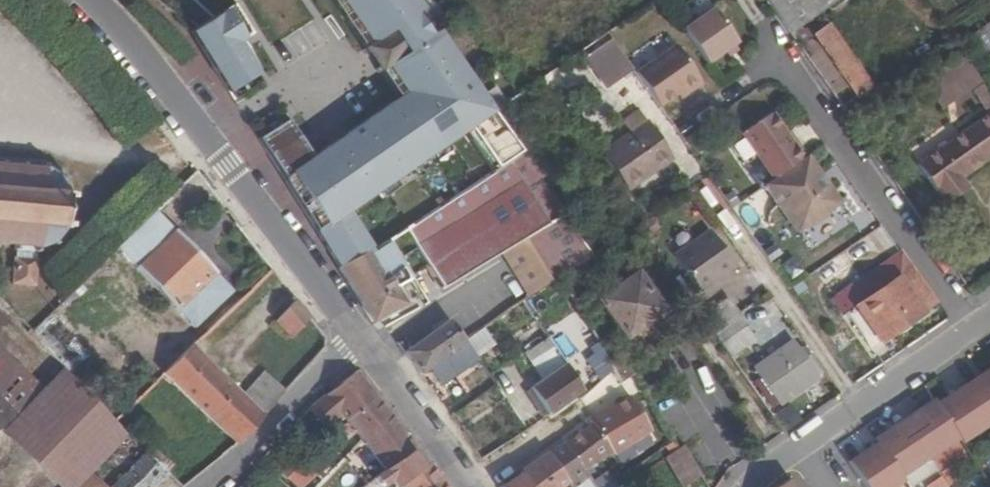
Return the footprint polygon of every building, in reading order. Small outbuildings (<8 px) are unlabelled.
[(375,44),(364,51),(380,72),(388,66),(407,93),(316,156),(290,119),(260,138),(287,182),(295,176),(329,227),(320,232),(342,268),(371,248),(347,210),(468,123),(498,166),(522,150),(508,130),(439,29),(407,53),(390,31),(424,8),(419,0),(344,0),(375,44)] [(779,11),(791,30),(820,11),(836,0),(771,0),(779,11)] [(235,4),(192,30),(231,95),(261,77),(246,52),(251,49),(245,39),(254,34),(235,4)] [(717,6),(686,27),(710,62),(741,41),(717,6)] [(800,43),(828,23),(820,11),(791,30),(800,43)] [(970,36),(989,65),(989,22),(970,36)] [(825,79),(854,60),(828,23),(800,43),(825,79)] [(637,68),(616,38),(589,57),(610,87),(637,68)] [(679,43),(639,71),(662,104),(702,76),(679,43)] [(943,109),(984,81),(965,54),(924,82),(943,109)] [(825,79),(843,104),(872,84),(854,60),(825,79)] [(988,82),(976,90),(989,110),(989,85),(988,82)] [(485,93),(496,110),(507,103),(497,86),(485,93)] [(745,132),(776,178),(807,157),(776,111),(745,132)] [(973,187),(968,180),(989,164),(989,115),(919,163),(947,205),(973,187)] [(522,150),(537,172),(549,164),(535,145),(538,143),(522,120),(508,130),(522,150)] [(672,159),(647,123),(604,154),(629,190),(672,159)] [(523,231),(561,206),(537,172),(522,150),(498,166),(408,226),(442,283),(501,245),(502,244),(523,231)] [(776,178),(767,184),(800,232),(812,223),(817,224),(830,216),(830,211),(843,202),(830,183),(827,185),(822,177),(825,175),(811,154),(807,157),(776,178)] [(17,247),(14,278),(21,278),(21,287),(27,287),(28,279),(36,280),(39,248),(71,229),(73,200),(48,172),(0,167),(0,245),(17,247)] [(563,273),(564,275),(595,255),(561,206),(523,231),(553,279),(563,273)] [(156,211),(119,247),(194,325),(232,291),(156,211)] [(701,288),(736,263),(711,227),(676,253),(701,288)] [(532,292),(553,279),(523,231),(502,244),(532,292)] [(416,275),(391,237),(386,240),(401,264),(410,279),(416,275)] [(401,264),(386,240),(375,248),(371,248),(342,268),(375,321),(381,318),(388,314),(396,309),(406,303),(397,288),(387,273),(401,264)] [(900,253),(937,306),(941,303),(904,251),(902,252),(900,253)] [(886,342),(937,306),(900,253),(880,268),(866,278),(841,297),(871,339),(879,333),(886,342)] [(397,288),(410,279),(401,264),(387,273),(397,288)] [(628,340),(666,312),(639,274),(601,301),(628,340)] [(715,328),(740,311),(729,295),(704,313),(715,328)] [(293,337),(313,320),(297,300),(276,320),(293,337)] [(396,309),(388,314),(390,318),(398,313),(396,309)] [(713,329),(732,356),(748,344),(738,330),(748,322),(740,311),(715,328),(713,329)] [(449,320),(406,351),(422,373),(438,361),(465,341),(449,320)] [(481,351),(482,352),(509,334),(501,320),(473,338),(481,351)] [(41,327),(34,335),(70,371),(88,353),(71,336),(61,347),(41,327)] [(551,414),(581,393),(585,391),(547,330),(526,343),(535,356),(524,362),(534,377),(529,380),(551,414)] [(473,338),(472,336),(465,341),(438,361),(440,365),(447,375),(481,351),(473,338)] [(163,371),(238,443),(288,389),(266,367),(244,390),(207,350),(208,349),(199,339),(197,340),(196,339),(190,345),(178,356),(163,371)] [(821,375),(797,340),(755,367),(781,403),(821,375)] [(17,417),(43,390),(0,349),(0,400),(17,417)] [(605,379),(618,369),(611,357),(597,365),(605,379)] [(438,361),(422,373),(425,376),(440,365),(438,361)] [(626,382),(638,374),(632,364),(620,371),(626,382)] [(61,486),(80,486),(93,474),(132,433),(117,417),(101,401),(89,390),(67,367),(43,390),(17,417),(2,431),(61,486)] [(968,383),(989,417),(989,369),(968,383)] [(358,370),(311,409),(328,429),(347,414),(352,421),(379,397),(358,370)] [(433,387),(443,400),(453,393),(443,380),(433,387)] [(960,435),(961,437),(964,442),(989,425),(989,417),(968,383),(938,402),(960,435)] [(443,400),(455,416),(465,408),(453,393),(443,400)] [(611,444),(614,451),(652,427),(629,394),(591,419),(593,422),(609,446),(611,444)] [(379,397),(352,421),(365,440),(393,416),(379,397)] [(926,425),(915,431),(932,456),(961,437),(960,435),(938,402),(935,398),(917,410),(926,425)] [(2,431),(17,417),(0,400),(0,433),(2,431)] [(393,416),(365,440),(387,470),(380,475),(382,478),(417,453),(420,451),(393,416)] [(566,444),(586,470),(614,451),(611,444),(609,446),(593,422),(566,444)] [(876,436),(879,440),(902,475),(932,456),(915,431),(903,439),(894,424),(876,436)] [(867,486),(893,486),(905,480),(902,475),(879,440),(849,459),(867,486)] [(570,480),(586,470),(566,444),(551,452),(570,480)] [(685,486),(686,486),(704,475),(685,446),(680,448),(666,456),(685,486)] [(262,459),(267,464),(282,481),(295,471),(283,458),(273,448),(262,459)] [(168,472),(169,470),(151,452),(114,486),(153,486),(168,472)] [(283,458),(295,471),(296,470),(302,464),(292,452),(283,458)] [(570,480),(551,452),(524,472),(533,486),(561,486),(570,480)] [(382,478),(379,480),(384,486),(386,486),(393,482),(398,486),(403,486),(405,486),(428,469),(417,453),(382,478)] [(432,466),(428,469),(405,486),(406,486),(446,486),(447,486),(432,466)] [(282,481),(287,486),(303,486),(308,483),(296,470),(295,471),(282,481)] [(503,486),(533,486),(524,472),(503,486)] [(93,474),(80,486),(105,486),(93,474)] [(793,478),(780,486),(799,486),(793,478)]
